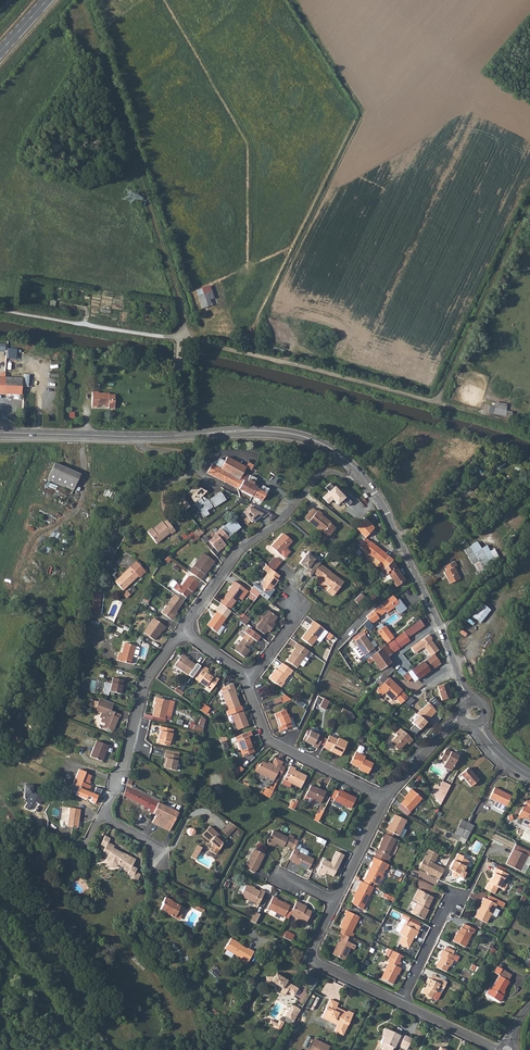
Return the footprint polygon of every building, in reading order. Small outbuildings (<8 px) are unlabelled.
[(214,291),(203,294),(207,307),(218,304),(214,291)] [(207,307),(203,294),(198,295),(201,308),(207,307)] [(17,359),(18,349),(9,348),(8,358),(17,359)] [(20,394),(21,377),(0,377),(0,393),(20,394)] [(90,405),(96,405),(96,404),(106,403),(106,406),(112,406),(112,393),(106,393),(106,391),(96,391),(96,389),(90,389),(90,405)] [(504,415),(505,410),(493,408),(493,412),(492,414),(504,416),(504,415)] [(211,464),(207,472),(238,489),(243,480),(239,478),(243,471),(245,466),(226,457),(224,461),(219,459),(217,458),(215,460),(213,465),(211,464)] [(47,480),(73,491),(80,474),(55,463),(47,480)] [(239,478),(243,480),(247,482),(250,475),(243,471),(239,478)] [(238,489),(253,496),(253,494),(257,487),(253,485),(256,478),(250,475),(247,482),(243,480),(238,489)] [(200,487),(195,485),(188,493),(195,504),(197,503),(192,495),(200,487)] [(253,496),(262,501),(268,489),(263,486),(261,489),(257,487),(253,494),(253,496)] [(334,486),(322,497),(328,504),(333,500),(338,505),(345,498),(334,486)] [(207,491),(200,487),(192,495),(197,503),(195,504),(204,517),(209,513),(207,510),(213,506),(211,503),(212,502),(215,506),(226,499),(221,491),(210,498),(211,500),(210,501),(208,499),(203,501),(200,497),(202,495),(207,491)] [(190,506),(182,498),(178,502),(185,510),(190,506)] [(259,508),(251,504),(249,507),(243,512),(252,522),(261,515),(263,517),(269,513),(265,511),(259,508)] [(304,519),(329,537),(336,528),(321,516),(322,514),(318,511),(317,512),(312,508),(304,519)] [(233,518),(224,525),(231,533),(239,526),(233,518)] [(361,531),(369,521),(367,518),(366,519),(358,528),(361,531)] [(150,527),(150,526),(145,530),(155,542),(168,532),(170,534),(175,530),(166,519),(162,522),(152,529),(150,527)] [(150,527),(152,529),(162,522),(160,519),(150,527)] [(374,527),(369,521),(361,531),(366,537),(360,545),(383,563),(380,567),(383,569),(386,567),(393,559),(371,541),(376,535),(371,531),(374,527)] [(231,533),(224,525),(216,531),(217,533),(209,539),(213,545),(210,548),(214,554),(218,551),(217,550),(225,544),(223,541),(232,534),(231,533)] [(202,531),(190,539),(193,542),(204,534),(202,531)] [(271,546),(285,557),(290,550),(286,547),(292,540),(282,532),(271,546)] [(476,542),(463,550),(477,573),(501,558),(495,548),(490,551),(486,545),(481,548),(476,542)] [(214,560),(202,552),(189,572),(200,580),(204,574),(203,573),(207,567),(209,568),(214,560)] [(311,577),(314,574),(321,564),(315,559),(316,557),(310,552),(301,564),(303,565),(305,564),(307,566),(306,567),(308,569),(305,573),(311,577)] [(269,566),(272,568),(275,571),(283,562),(277,557),(269,566)] [(381,572),(387,582),(395,578),(397,582),(404,578),(393,559),(386,567),(383,569),(381,572)] [(116,582),(123,589),(136,576),(142,570),(134,562),(120,576),(121,578),(116,582)] [(443,566),(445,571),(443,572),(446,579),(448,578),(451,583),(459,579),(454,567),(455,566),(453,562),(443,566)] [(262,588),(273,575),(273,574),(276,571),(275,571),(272,568),(269,566),(267,564),(264,568),(271,574),(260,587),(262,588)] [(314,574),(323,581),(322,582),(329,587),(326,591),(333,597),(343,584),(329,573),(330,571),(321,564),(314,574)] [(262,588),(266,591),(265,592),(270,596),(274,592),(272,590),(279,582),(278,581),(282,577),(276,572),(276,571),(273,574),(273,575),(262,588)] [(198,583),(188,575),(181,585),(176,582),(173,588),(186,597),(190,590),(192,591),(198,583)] [(232,584),(234,585),(230,591),(229,591),(220,602),(230,609),(245,588),(234,580),(232,584)] [(132,586),(124,594),(127,597),(135,589),(132,586)] [(261,593),(254,588),(251,592),(258,598),(261,594),(261,593)] [(93,592),(91,610),(100,615),(102,593),(93,592)] [(393,594),(373,610),(367,616),(368,618),(372,623),(379,618),(378,615),(382,612),(384,614),(394,606),(399,613),(406,608),(401,601),(399,602),(397,600),(393,594)] [(167,616),(169,612),(172,607),(175,602),(176,600),(179,597),(175,595),(170,600),(162,612),(167,616)] [(169,612),(174,615),(177,610),(184,600),(179,597),(176,600),(175,602),(172,607),(169,612)] [(209,624),(222,633),(227,627),(222,624),(227,617),(223,614),(226,610),(219,605),(217,609),(218,610),(209,624)] [(257,627),(265,634),(267,631),(269,632),(275,625),(273,624),(278,616),(270,610),(257,627)] [(166,626),(154,617),(144,632),(155,640),(162,629),(163,630),(166,626)] [(381,648),(388,657),(409,640),(407,637),(424,624),(420,618),(403,631),(403,632),(387,644),(381,648)] [(314,620),(310,624),(312,626),(302,638),(312,645),(322,633),(325,629),(314,620)] [(375,628),(384,639),(386,637),(388,639),(393,636),(382,622),(375,628)] [(260,636),(248,627),(244,632),(246,634),(234,650),(244,657),(249,650),(246,648),(253,639),(256,641),(260,636)] [(328,632),(325,635),(325,636),(329,640),(333,636),(328,632)] [(353,642),(356,646),(357,645),(364,655),(374,648),(364,634),(353,642)] [(411,647),(415,652),(423,647),(425,647),(431,655),(439,650),(433,643),(431,642),(430,640),(432,638),(429,634),(411,647)] [(297,642),(293,647),(297,649),(293,655),(291,655),(286,661),(296,668),(299,664),(302,666),(308,658),(304,656),(308,651),(297,642)] [(134,646),(123,643),(120,653),(117,652),(115,659),(129,664),(131,656),(134,657),(136,657),(138,649),(137,648),(134,647),(134,646)] [(381,648),(371,655),(381,669),(388,665),(391,663),(388,657),(381,648)] [(424,661),(430,670),(431,670),(440,664),(433,654),(424,661)] [(174,665),(188,675),(188,674),(191,677),(198,667),(195,664),(181,655),(174,665)] [(430,670),(424,661),(422,663),(418,666),(415,668),(413,669),(419,678),(430,670)] [(282,663),(279,667),(280,668),(278,671),(275,668),(268,678),(282,688),(285,683),(284,682),(289,675),(290,675),(293,671),(282,663)] [(195,677),(206,685),(203,688),(209,692),(218,678),(213,674),(212,675),(206,671),(208,667),(204,664),(195,677)] [(384,692),(387,689),(395,696),(394,697),(400,704),(408,698),(401,691),(400,692),(386,677),(391,672),(394,674),(396,672),(394,669),(389,666),(382,674),(383,675),(375,683),(384,692)] [(417,678),(411,670),(407,673),(414,681),(417,678)] [(122,680),(111,677),(110,683),(103,682),(101,690),(102,695),(107,696),(108,691),(119,694),(122,680)] [(239,705),(233,687),(234,686),(233,682),(224,686),(225,689),(221,691),(226,706),(224,707),(225,711),(239,705)] [(438,685),(442,700),(451,697),(447,683),(438,685)] [(173,690),(179,694),(182,690),(177,686),(173,690)] [(89,706),(93,708),(94,705),(102,708),(100,713),(99,717),(101,718),(99,722),(104,724),(103,727),(112,730),(117,718),(118,719),(120,715),(110,711),(113,702),(98,696),(96,700),(92,699),(89,706)] [(152,715),(164,718),(169,700),(155,697),(155,701),(156,701),(152,715)] [(400,704),(412,716),(414,715),(425,729),(435,721),(429,714),(435,709),(440,704),(434,697),(419,710),(416,706),(411,702),(413,700),(409,697),(408,698),(400,704)] [(329,701),(324,698),(319,706),(325,709),(329,701)] [(225,711),(227,717),(231,715),(236,730),(248,726),(241,705),(239,705),(225,711)] [(339,713),(345,716),(349,722),(354,719),(351,712),(342,707),(339,713)] [(275,713),(279,726),(278,727),(279,732),(292,727),(286,709),(275,713)] [(429,714),(435,721),(440,716),(441,716),(435,709),(429,714)] [(195,724),(195,722),(191,721),(190,729),(204,731),(206,718),(201,717),(199,725),(195,724)] [(111,732),(112,730),(103,727),(104,724),(99,722),(97,728),(105,731),(111,732)] [(157,742),(169,744),(172,729),(159,726),(158,730),(160,731),(157,742)] [(412,739),(399,728),(394,734),(396,736),(390,743),(390,745),(395,749),(396,750),(398,750),(403,745),(404,743),(405,742),(408,744),(412,739)] [(303,740),(313,745),(312,747),(317,749),(322,737),(307,730),(303,740)] [(235,736),(238,745),(242,756),(253,752),(247,736),(248,736),(247,731),(235,736)] [(324,746),(331,749),(330,751),(340,756),(347,743),(338,738),(337,740),(329,735),(324,746)] [(90,756),(103,760),(108,745),(96,740),(90,756)] [(351,762),(360,766),(359,768),(368,772),(373,762),(364,758),(365,755),(361,754),(364,748),(364,746),(361,745),(359,745),(357,751),(356,751),(351,762)] [(441,760),(445,762),(442,767),(451,771),(453,766),(455,766),(460,756),(445,750),(441,760)] [(162,757),(164,757),(162,767),(173,770),(176,756),(163,753),(162,757)] [(254,771),(273,780),(275,775),(279,777),(284,767),(280,765),(282,762),(274,758),(271,764),(267,762),(266,765),(260,762),(258,764),(254,771)] [(230,772),(232,779),(243,768),(239,763),(230,772)] [(294,768),(289,766),(282,779),(283,780),(281,784),(289,788),(291,784),(299,788),(305,776),(293,770),(294,768)] [(71,782),(87,790),(90,785),(87,783),(91,775),(85,772),(86,770),(79,767),(71,782)] [(460,774),(471,786),(478,780),(467,768),(460,774)] [(435,797),(440,804),(448,789),(449,786),(442,783),(439,788),(435,797)] [(317,788),(310,785),(303,798),(304,799),(312,803),(314,800),(319,803),(325,791),(317,788)] [(123,796),(130,800),(141,806),(140,808),(148,812),(155,816),(152,824),(159,827),(168,808),(126,787),(123,796)] [(495,806),(504,810),(511,796),(495,787),(490,798),(497,801),(495,806)] [(401,803),(410,811),(422,798),(411,789),(408,792),(410,794),(401,803)] [(332,801),(349,809),(354,798),(344,794),(343,795),(337,792),(332,801)] [(67,807),(75,803),(72,797),(64,801),(67,807)] [(521,821),(519,824),(526,827),(529,829),(529,808),(528,807),(529,804),(529,802),(525,799),(515,818),(521,821)] [(297,801),(295,800),(293,802),(290,801),(287,807),(293,810),(297,801)] [(66,826),(76,828),(79,809),(69,808),(66,826)] [(159,827),(169,832),(178,813),(168,808),(159,827)] [(386,831),(397,836),(405,821),(393,815),(386,831)] [(454,833),(460,836),(467,822),(461,818),(454,833)] [(460,836),(466,839),(474,825),(467,822),(460,836)] [(229,824),(226,827),(231,833),(235,828),(229,824)] [(218,837),(221,839),(220,841),(222,844),(223,842),(231,833),(226,827),(218,837)] [(526,827),(520,838),(529,843),(529,829),(526,827)] [(201,836),(210,844),(211,848),(208,852),(215,856),(222,844),(220,841),(221,839),(218,837),(208,828),(201,836)] [(291,848),(294,841),(295,840),(289,837),(288,839),(273,832),(268,842),(268,844),(268,846),(269,848),(270,849),(271,849),(273,848),(275,847),(276,845),(283,849),(284,846),(290,849),(291,848)] [(375,854),(388,861),(390,857),(387,855),(395,839),(383,834),(381,838),(383,839),(377,851),(375,850),(374,854),(375,854)] [(109,840),(105,838),(100,847),(104,850),(101,857),(106,860),(106,864),(107,866),(109,867),(111,868),(113,868),(116,866),(123,869),(122,871),(128,873),(126,877),(131,879),(130,880),(136,883),(140,875),(135,873),(136,870),(131,867),(135,860),(124,855),(123,855),(118,852),(117,853),(112,850),(113,848),(107,845),(109,840)] [(505,864),(524,873),(528,865),(523,863),(527,856),(529,857),(529,852),(514,844),(505,864)] [(197,845),(190,857),(194,859),(201,848),(197,845)] [(289,859),(293,861),(293,862),(308,870),(313,859),(298,852),(299,850),(295,848),(294,850),(289,859)] [(422,859),(429,862),(432,863),(436,855),(426,850),(422,859)] [(247,866),(257,871),(264,856),(254,851),(247,866)] [(373,858),(386,864),(388,861),(375,854),(373,858)] [(448,868),(452,871),(451,873),(452,875),(455,876),(457,876),(460,870),(462,871),(467,861),(456,855),(454,859),(453,859),(448,868)] [(373,858),(371,862),(373,863),(365,879),(377,885),(385,868),(386,869),(388,865),(386,864),(373,858)] [(318,872),(319,874),(320,875),(322,875),(324,874),(325,872),(333,876),(338,866),(324,859),(318,871),(318,872)] [(417,869),(438,879),(443,869),(432,863),(429,862),(422,859),(417,869)] [(506,874),(493,868),(490,873),(492,874),(487,883),(486,882),(483,889),(493,894),(496,887),(503,890),(506,884),(504,884),(506,880),(504,879),(506,874)] [(352,904),(363,909),(373,888),(361,882),(356,892),(358,893),(352,904)] [(241,897),(259,906),(265,893),(262,891),(261,893),(247,886),(241,897)] [(410,914),(423,920),(426,914),(423,912),(425,909),(426,910),(430,902),(432,898),(422,893),(423,892),(417,890),(412,900),(417,902),(416,905),(415,904),(410,914)] [(482,922),(485,923),(488,917),(490,916),(496,905),(496,904),(502,907),(504,903),(488,895),(486,899),(482,897),(482,898),(479,903),(481,904),(478,911),(477,910),(473,917),(476,919),(482,922)] [(160,909),(166,912),(167,914),(179,920),(184,908),(171,902),(171,900),(165,897),(161,903),(163,904),(160,909)] [(268,909),(285,917),(290,906),(277,900),(278,898),(274,897),(268,909)] [(518,903),(524,906),(527,900),(522,897),(518,903)] [(291,915),(308,923),(313,912),(304,908),(305,906),(297,902),(291,915)] [(350,938),(353,933),(360,917),(347,910),(344,915),(346,916),(340,927),(342,928),(340,933),(341,934),(349,938),(350,938)] [(251,922),(256,924),(260,916),(255,914),(251,922)] [(393,932),(401,936),(397,943),(407,947),(413,935),(415,936),(417,931),(414,930),(416,925),(406,921),(404,925),(398,922),(393,932)] [(451,942),(464,948),(470,933),(472,934),(475,929),(463,924),(461,927),(460,927),(456,935),(455,934),(451,942)] [(283,937),(292,942),(295,937),(286,933),(283,937)] [(335,955),(345,960),(351,948),(354,949),(356,946),(353,944),(347,941),(349,938),(341,934),(340,937),(341,938),(337,945),(339,946),(335,955)] [(222,950),(239,961),(239,962),(245,965),(252,953),(245,949),(244,950),(236,945),(235,947),(233,945),(235,943),(229,939),(226,945),(225,945),(222,950)] [(437,961),(434,967),(445,972),(448,966),(450,966),(452,961),(456,962),(459,957),(454,954),(453,956),(452,955),(454,951),(445,947),(443,950),(441,949),(439,955),(441,956),(438,961),(437,961)] [(392,951),(389,957),(399,962),(402,955),(392,951)] [(380,979),(391,984),(394,980),(399,968),(397,967),(399,962),(389,957),(386,963),(388,964),(380,979)] [(497,975),(498,976),(491,989),(488,988),(485,994),(499,1002),(502,997),(501,996),(509,982),(507,981),(511,975),(501,969),(497,975)] [(281,991),(285,993),(286,992),(294,997),(298,989),(286,982),(286,981),(279,977),(280,976),(275,973),(273,978),(265,978),(265,985),(269,985),(274,988),(276,986),(282,990),(281,991)] [(312,976),(308,984),(314,987),(318,980),(312,976)] [(440,988),(443,989),(446,982),(444,981),(438,978),(436,982),(429,979),(428,978),(425,983),(428,985),(427,988),(424,986),(421,993),(425,995),(424,997),(430,1000),(431,998),(436,1000),(438,999),(441,993),(438,991),(440,988)] [(328,1021),(330,1018),(338,1022),(336,1025),(334,1031),(342,1035),(352,1014),(347,1011),(345,1014),(334,1008),(337,1003),(329,999),(321,1017),(328,1021)] [(291,1022),(298,1010),(291,1006),(284,1018),(291,1022)] [(291,1022),(294,1023),(301,1011),(298,1010),(291,1022)] [(384,1035),(383,1038),(380,1043),(381,1044),(383,1049),(392,1049),(393,1047),(394,1048),(396,1042),(399,1037),(400,1034),(401,1033),(395,1030),(394,1033),(385,1028),(382,1033),(384,1035)] [(411,1038),(404,1035),(404,1036),(400,1044),(399,1046),(406,1049),(411,1038)] [(310,1049),(327,1049),(329,1046),(315,1039),(310,1049)]
